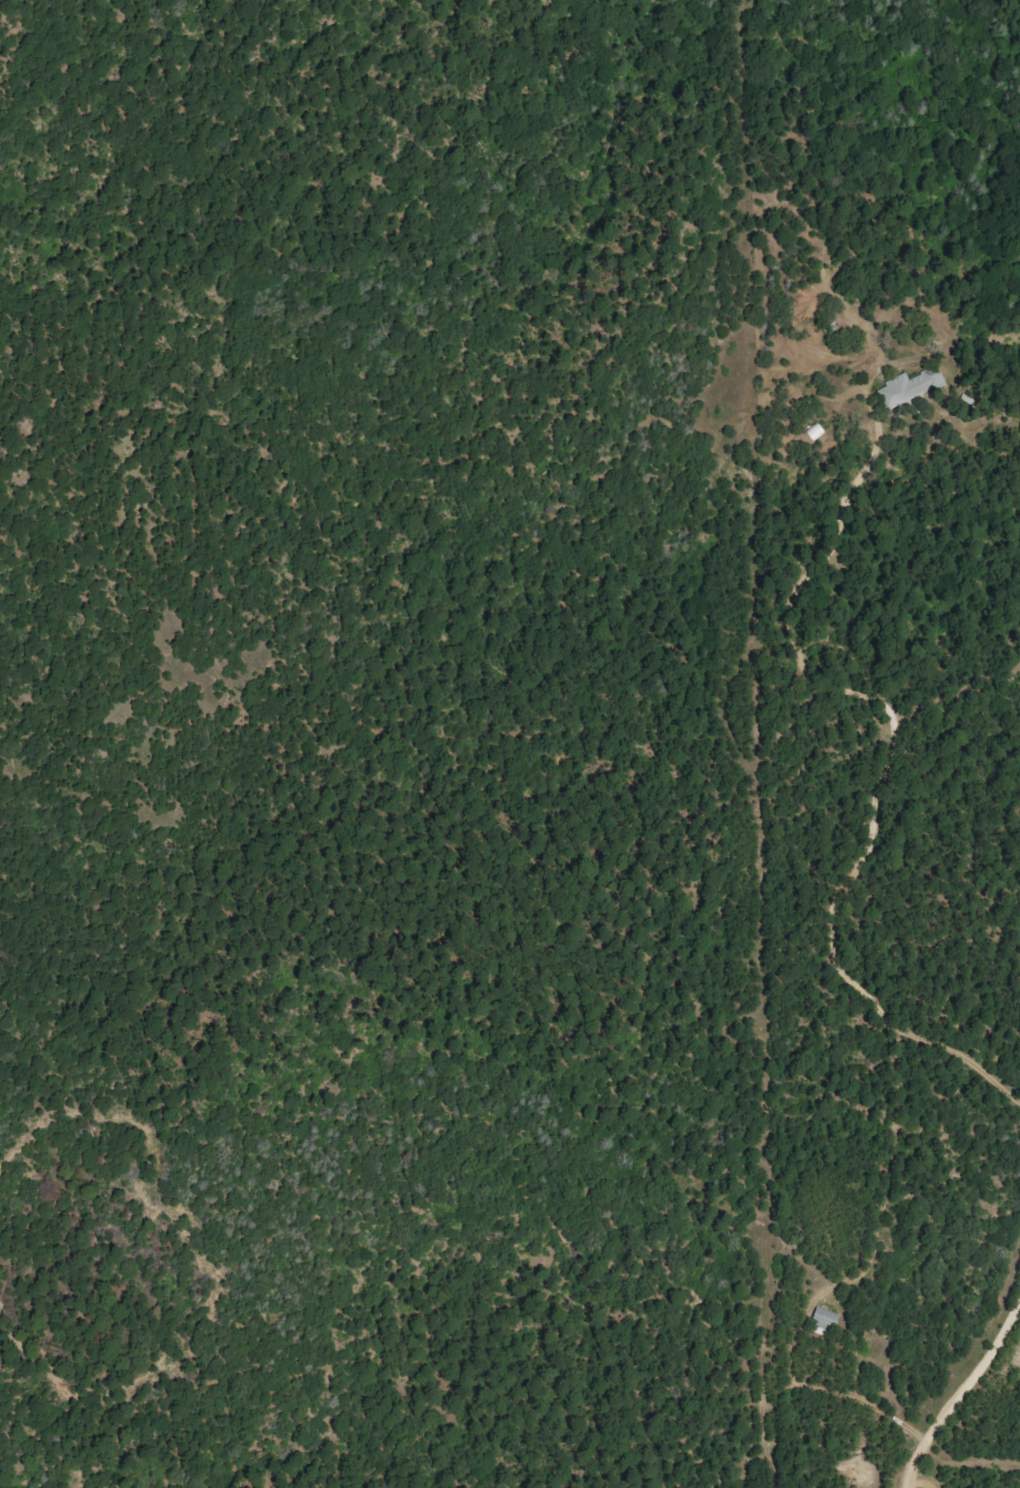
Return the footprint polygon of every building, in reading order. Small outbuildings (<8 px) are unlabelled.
[(891,411),(900,406),(902,409),(946,385),(936,367),(913,380),(910,373),(879,390),(891,411)] [(830,1338),(841,1317),(821,1307),(810,1328),(830,1338)]
